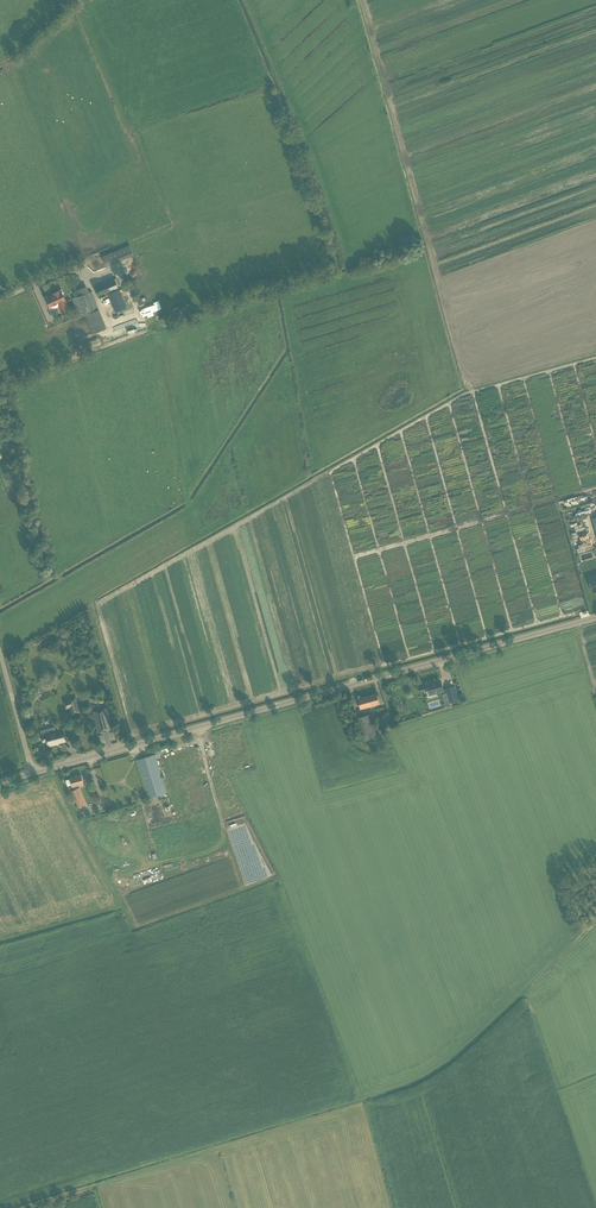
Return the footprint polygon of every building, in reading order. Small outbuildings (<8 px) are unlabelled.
[(106,267),(134,256),(130,245),(102,257),(106,267)] [(115,279),(96,287),(100,297),(119,289),(115,279)] [(76,291),(78,296),(79,297),(72,299),(80,318),(86,315),(93,334),(101,331),(106,329),(92,291),(89,292),(87,287),(82,289),(82,288),(76,291)] [(127,307),(119,289),(107,294),(115,312),(127,307)] [(53,295),(46,299),(50,308),(58,305),(61,312),(61,313),(69,309),(65,302),(66,301),(64,297),(62,292),(61,292),(60,291),(55,293),(52,294),(53,295)] [(149,309),(166,302),(165,300),(148,306),(149,309)] [(84,316),(78,319),(83,328),(89,325),(84,316)] [(427,688),(428,690),(429,695),(443,691),(442,686),(440,680),(433,682),(434,683),(426,685),(427,687),(426,687),(427,689),(427,688)] [(445,689),(447,694),(449,702),(458,700),(456,692),(454,686),(445,689)] [(360,709),(379,704),(376,693),(357,699),(360,709)] [(72,714),(80,712),(76,696),(67,699),(68,700),(63,702),(65,709),(70,708),(72,714)] [(112,729),(109,716),(106,708),(105,708),(105,709),(93,712),(94,716),(95,718),(96,724),(98,733),(112,729)] [(364,740),(376,737),(370,714),(358,718),(364,740)] [(65,741),(63,730),(45,735),(42,736),(41,737),(42,741),(44,742),(47,741),(48,746),(56,744),(55,743),(58,742),(58,743),(65,741)] [(109,733),(113,747),(118,746),(113,732),(109,733)] [(137,760),(143,780),(149,799),(167,793),(157,760),(155,754),(137,760)] [(70,778),(72,787),(84,784),(81,775),(70,778)] [(72,791),(74,797),(78,807),(83,805),(78,795),(76,789),(72,791)]
